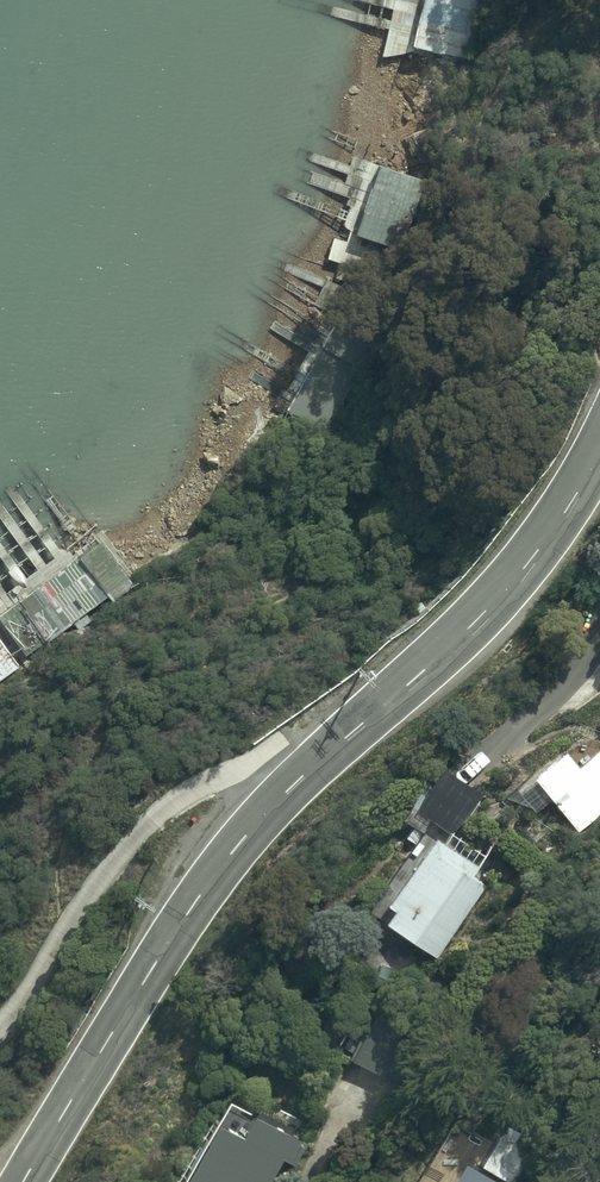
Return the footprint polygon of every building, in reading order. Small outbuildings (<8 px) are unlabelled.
[(413,46),(481,63),(496,0),(424,0),(413,46)] [(379,165),(356,234),(410,252),(433,183),(379,165)] [(314,357),(286,408),(353,445),(406,349),(340,312),(326,338),(306,327),(295,346),(314,357)] [(101,540),(79,556),(113,601),(134,585),(101,540)] [(0,615),(0,619),(28,657),(71,625),(41,585),(0,615)] [(20,667),(0,638),(0,681),(20,667)] [(503,785),(526,797),(532,804),(549,790),(575,822),(599,801),(599,740),(599,738),(576,756),(562,738),(547,750),(548,752),(532,765),(531,763),(503,785)] [(433,816),(385,887),(392,892),(383,905),(432,939),(483,864),(469,855),(475,845),(433,816)] [(348,1028),(335,1050),(376,1075),(396,1041),(370,1026),(364,1038),(348,1028)] [(226,1085),(174,1171),(193,1181),(257,1181),(280,1145),(289,1151),(301,1131),(226,1085)] [(505,1123),(485,1154),(514,1172),(534,1141),(505,1123)] [(464,1152),(448,1179),(450,1180),(449,1181),(513,1181),(464,1152)]
